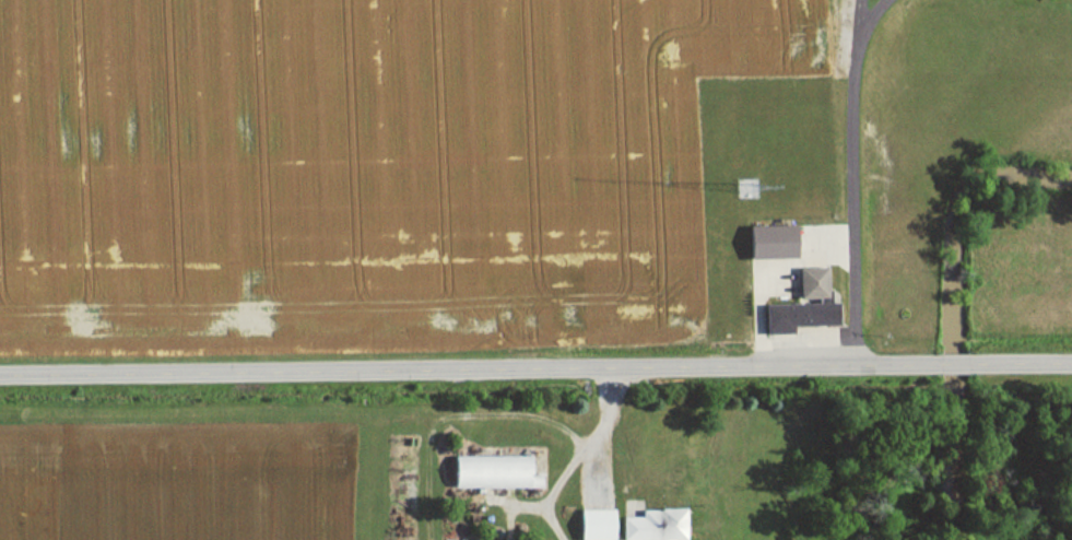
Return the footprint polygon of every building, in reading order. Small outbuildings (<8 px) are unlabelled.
[(741,227),(742,260),(789,259),(789,226),(741,227)] [(823,303),(822,267),(793,268),(794,304),(823,303)] [(832,326),(832,304),(759,305),(760,335),(787,335),(787,327),(832,326)] [(537,486),(536,475),(523,476),(523,455),(447,456),(447,488),(537,486)] [(608,509),(573,510),(573,539),(603,539),(608,539),(608,509)] [(616,539),(680,539),(680,509),(635,509),(635,517),(616,517),(616,539)]
